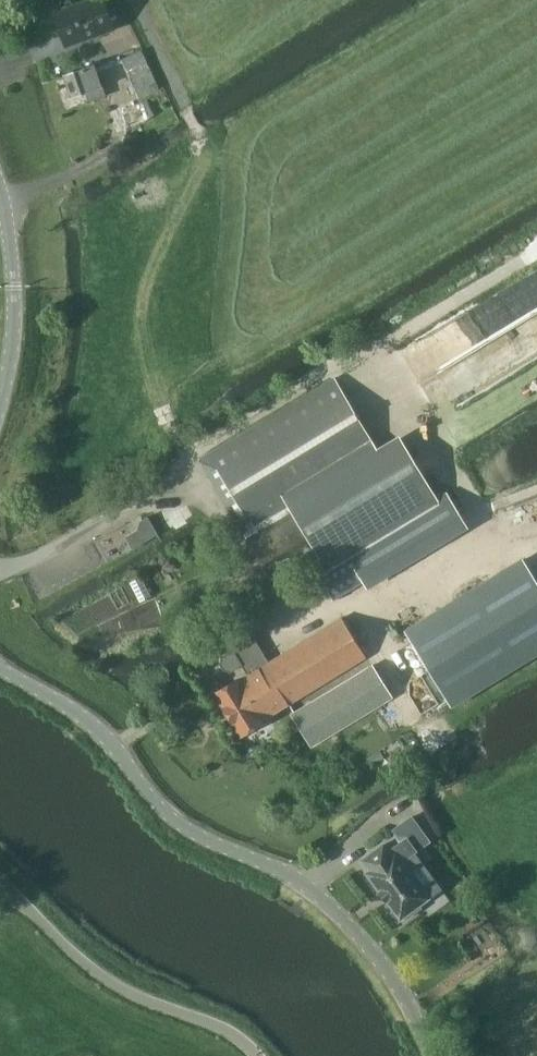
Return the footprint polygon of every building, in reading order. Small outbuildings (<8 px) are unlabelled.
[(67,45),(116,27),(106,0),(88,0),(55,12),(67,45)] [(122,57),(139,97),(162,87),(144,47),(122,57)] [(95,65),(66,76),(74,97),(89,92),(91,100),(106,94),(95,65)] [(210,453),(201,459),(248,538),(266,567),(307,543),(310,541),(317,551),(308,557),(334,599),(364,580),(361,574),(460,514),(446,492),(437,498),(402,440),(395,444),(379,454),(334,379),(210,453)] [(145,519),(132,527),(139,539),(165,524),(155,507),(147,511),(145,519)] [(524,559),(405,631),(451,706),(536,654),(536,581),(524,559)] [(263,720),(366,657),(342,618),(270,662),(251,630),(230,643),(234,650),(222,657),(222,658),(221,664),(222,668),(230,670),(231,672),(242,665),(249,676),(239,682),(238,681),(216,694),(242,735),(264,722),(263,720)] [(313,745),(391,697),(372,666),(294,715),(313,745)] [(403,916),(405,919),(420,908),(418,905),(428,899),(401,862),(411,855),(429,842),(411,818),(393,831),(401,842),(388,852),(383,845),(362,860),(369,871),(366,873),(379,892),(378,893),(385,901),(386,900),(399,919),(403,916)]
